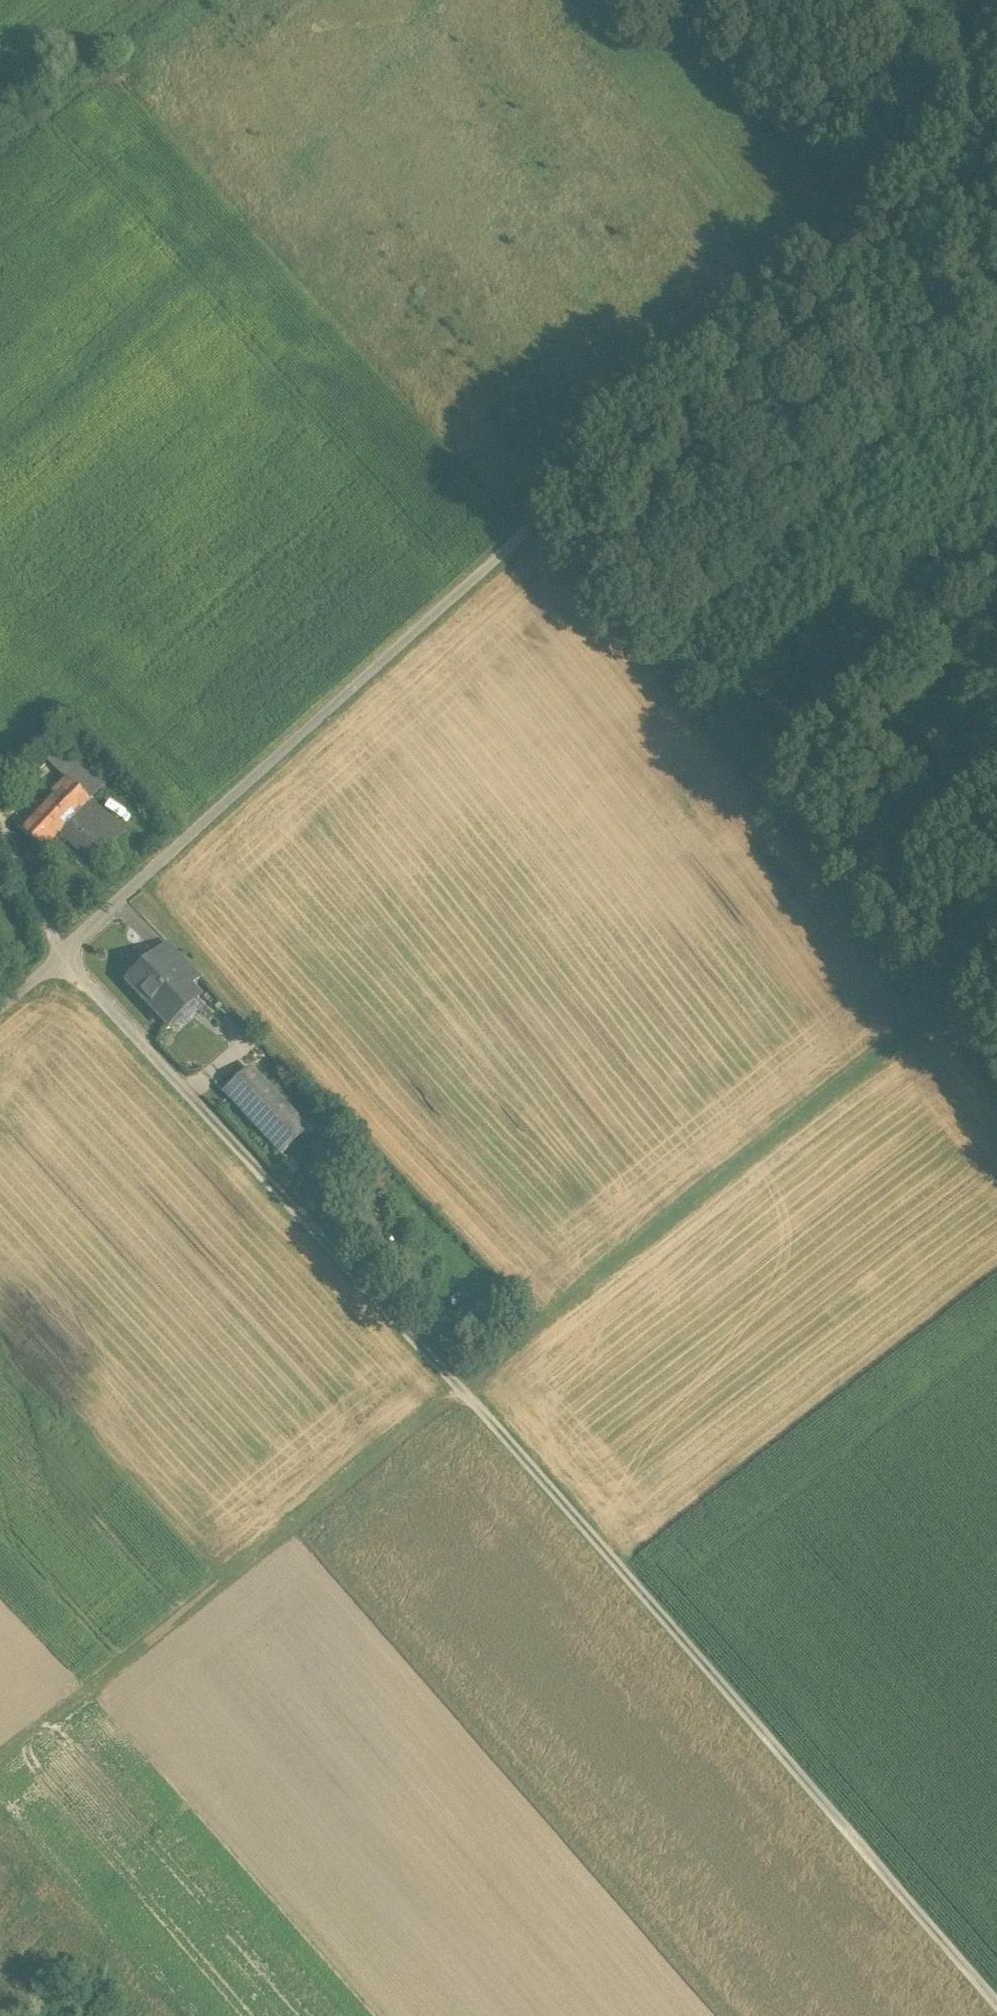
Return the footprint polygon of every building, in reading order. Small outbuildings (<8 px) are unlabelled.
[(66,737),(47,755),(65,773),(66,773),(84,756),(66,737)] [(84,756),(66,773),(88,796),(91,793),(105,778),(84,756)] [(54,792),(33,814),(29,811),(35,804),(33,802),(16,821),(42,845),(43,844),(58,827),(88,796),(66,773),(65,773),(51,788),(50,788),(54,792)] [(22,779),(9,792),(18,800),(18,799),(17,799),(29,786),(22,779)] [(49,785),(33,802),(35,804),(29,811),(33,814),(54,792),(50,788),(51,788),(49,785)] [(88,796),(58,827),(78,845),(81,842),(92,854),(107,840),(124,827),(111,814),(102,824),(98,819),(107,810),(99,800),(91,793),(88,796)] [(68,892),(57,899),(63,911),(75,902),(68,892)] [(170,964),(157,951),(128,977),(169,1021),(199,993),(189,982),(188,983),(170,964)] [(181,954),(170,964),(188,983),(189,982),(199,973),(181,954)] [(306,1124),(250,1063),(224,1087),(280,1148),(306,1124)]
